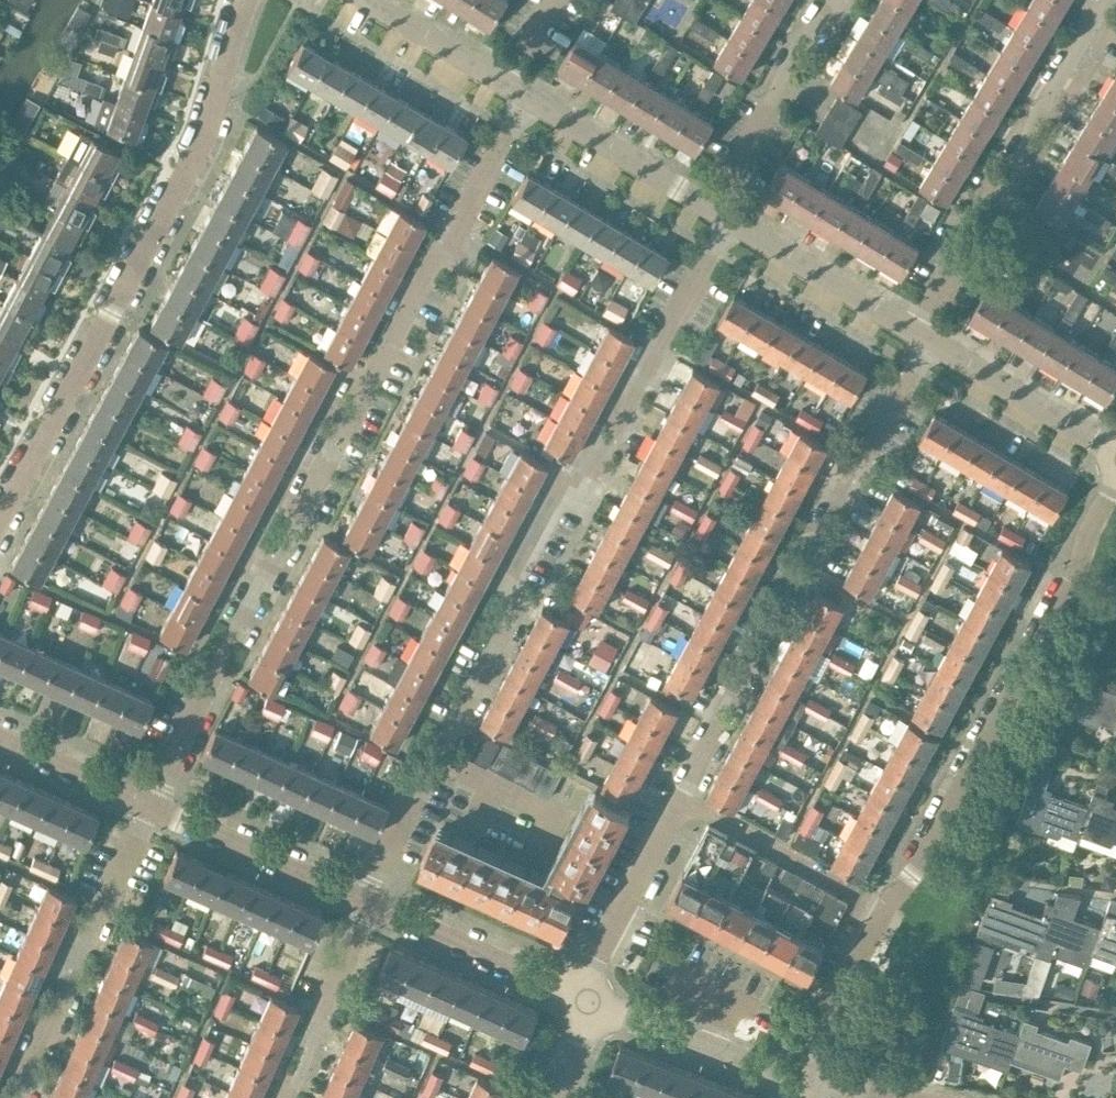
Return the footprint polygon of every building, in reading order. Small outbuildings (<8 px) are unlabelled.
[(151,1),(180,11),(183,2),(190,5),(191,0),(152,0),(151,1)] [(468,12),(475,0),(449,0),(468,12)] [(492,26),(507,0),(475,0),(468,12),(492,26)] [(623,14),(629,5),(621,0),(615,0),(611,7),(623,14)] [(641,12),(648,0),(621,0),(629,5),(641,12)] [(769,31),(783,8),(769,0),(751,0),(743,15),(769,31)] [(783,8),(788,0),(769,0),(783,8)] [(872,14),(898,30),(912,8),(899,0),(880,0),(872,14)] [(955,15),(960,6),(950,0),(947,0),(943,7),(955,15)] [(1055,22),(1068,0),(1032,0),(1029,6),(1055,22)] [(151,1),(142,25),(178,38),(184,22),(177,19),(180,11),(151,1)] [(623,14),(635,21),(641,12),(629,5),(623,14)] [(1015,28),(1042,44),(1055,22),(1029,6),(1015,28)] [(976,15),(988,22),(993,14),(981,7),(976,15)] [(872,14),(858,36),(885,52),(898,30),(872,14)] [(988,22),(1000,30),(1005,21),(993,14),(988,22)] [(690,24),(702,31),(707,23),(695,15),(690,24)] [(729,37),(756,53),(769,31),(743,15),(729,37)] [(991,30),(973,19),(967,29),(985,41),(991,30)] [(702,31),(714,38),(719,30),(707,23),(702,31)] [(142,25),(134,50),(162,60),(165,52),(172,55),(178,38),(142,25)] [(1002,50),(1028,66),(1042,44),(1015,28),(1002,50)] [(101,39),(117,44),(120,35),(104,29),(101,39)] [(845,58),(872,74),(885,52),(858,36),(845,58)] [(904,44),(916,51),(921,43),(909,36),(904,44)] [(559,67),(583,81),(600,52),(577,37),(559,67)] [(715,59),(742,76),(756,53),(729,37),(715,59)] [(97,48),(113,54),(117,44),(101,39),(97,48)] [(286,69),(310,82),(326,55),(302,41),(286,69)] [(661,53),(670,59),(678,47),(668,41),(661,53)] [(916,51),(928,59),(933,51),(921,43),(916,51)] [(134,50),(125,75),(160,88),(166,71),(159,69),(162,60),(134,50)] [(988,72),(1015,88),(1028,66),(1002,50),(988,72)] [(949,59),(961,67),(966,58),(954,51),(949,59)] [(583,81),(605,95),(623,65),(600,52),(583,81)] [(653,66),(663,71),(670,59),(661,53),(653,66)] [(310,82),(333,96),(349,69),(326,55),(310,82)] [(831,81),(858,97),(872,74),(845,58),(831,81)] [(961,67),(973,74),(978,66),(966,58),(961,67)] [(605,95),(628,108),(646,79),(623,65),(605,95)] [(333,96),(356,110),(372,82),(349,69),(333,96)] [(706,81),(716,87),(723,75),(714,69),(706,81)] [(975,94),(1002,110),(1015,88),(988,72),(975,94)] [(1115,101),(1115,74),(1104,94),(1115,101)] [(116,100),(144,110),(147,102),(154,104),(160,88),(125,75),(116,100)] [(83,89),(99,94),(103,84),(87,79),(83,89)] [(628,108),(651,122),(669,93),(646,79),(628,108)] [(877,88),(889,96),(894,88),(882,80),(877,88)] [(699,93),(708,99),(716,87),(706,81),(699,93)] [(356,110),(380,123),(396,96),(372,82),(356,110)] [(889,96),(901,103),(906,95),(894,88),(889,96)] [(651,122),(674,136),(691,107),(669,93),(651,122)] [(961,116),(988,133),(1002,110),(975,94),(961,116)] [(1115,131),(1115,101),(1104,94),(1091,116),(1115,131)] [(830,109),(854,123),(862,110),(838,95),(830,109)] [(922,104),(934,111),(939,103),(927,95),(922,104)] [(380,123),(403,137),(419,110),(396,96),(380,123)] [(132,138),(141,141),(148,121),(141,119),(144,110),(116,100),(107,126),(133,136),(132,138)] [(934,111),(947,118),(952,110),(939,103),(934,111)] [(674,136),(697,150),(715,121),(691,107),(674,136)] [(834,129),(846,136),(854,123),(830,109),(822,121),(834,129)] [(403,137),(426,150),(442,123),(419,110),(403,137)] [(283,130),(291,134),(299,120),(290,115),(283,130)] [(948,139),(975,155),(988,133),(961,116),(948,139)] [(1104,154),(1115,134),(1115,131),(1091,116),(1077,138),(1104,154)] [(291,134),(299,139),(307,124),(299,120),(291,134)] [(816,131),(828,138),(834,129),(822,121),(816,131)] [(426,150),(450,164),(466,137),(442,123),(426,150)] [(243,150),(272,166),(286,142),(256,126),(243,150)] [(828,138),(841,146),(846,136),(834,129),(828,138)] [(81,130),(68,154),(112,178),(121,163),(114,159),(119,151),(81,130)] [(1064,160),(1090,176),(1104,154),(1077,138),(1064,160)] [(935,161),(961,177),(975,155),(948,139),(935,161)] [(895,148),(907,155),(912,147),(900,140),(895,148)] [(329,157),(337,161),(345,147),(337,142),(329,157)] [(14,155),(29,164),(36,152),(20,144),(14,155)] [(337,161),(345,166),(354,152),(345,147),(337,161)] [(907,155),(920,163),(925,154),(912,147),(907,155)] [(229,175),(259,191),(272,166),(243,150),(229,175)] [(55,178),(67,184),(93,198),(98,190),(104,194),(112,178),(68,154),(55,178)] [(1050,183),(1077,199),(1090,176),(1064,160),(1050,183)] [(921,184),(947,200),(961,177),(935,161),(921,184)] [(764,191),(788,205),(806,176),(782,162),(764,191)] [(866,178),(876,183),(883,171),(874,165),(866,178)] [(31,177),(46,185),(51,175),(36,167),(31,177)] [(317,178),(331,185),(337,175),(322,167),(317,178)] [(375,184),(383,189),(392,174),(383,170),(375,184)] [(510,200),(534,214),(550,187),(526,173),(510,200)] [(383,189),(392,193),(400,179),(392,174),(383,189)] [(216,200),(246,216),(259,191),(229,175),(216,200)] [(788,205),(811,219),(828,190),(806,176),(788,205)] [(311,188),(326,196),(331,185),(317,178),(311,188)] [(859,190),(868,196),(876,183),(866,178),(859,190)] [(1037,205),(1063,221),(1077,199),(1050,183),(1037,205)] [(67,184),(54,207),(87,225),(96,209),(89,206),(93,198),(67,184)] [(534,214),(557,227),(573,200),(550,187),(534,214)] [(811,219),(833,233),(851,203),(828,190),(811,219)] [(912,205),(921,211),(928,199),(919,193),(912,205)] [(415,208),(424,213),(432,199),(423,194),(415,208)] [(203,224),(233,240),(246,216),(216,200),(203,224)] [(557,227),(580,241),(596,214),(573,200),(557,227)] [(833,233),(856,246),(874,217),(851,203),(833,233)] [(328,213),(340,219),(345,211),(332,204),(328,213)] [(1082,213),(1095,220),(1100,212),(1087,204),(1082,213)] [(11,214),(26,222),(31,213),(16,205),(11,214)] [(897,231),(906,236),(921,211),(912,205),(897,231)] [(386,233),(412,247),(424,223),(413,217),(414,216),(410,214),(410,215),(399,209),(398,211),(388,206),(377,227),(387,232),(386,233)] [(54,207),(42,231),(68,245),(73,237),(79,240),(87,225),(54,207)] [(1095,220),(1107,227),(1112,219),(1100,212),(1095,220)] [(323,221),(336,228),(340,219),(328,213),(323,221)] [(6,223),(21,232),(26,222),(11,214),(6,223)] [(580,241),(604,255),(620,227),(596,214),(580,241)] [(291,227),(305,235),(311,224),(296,217),(291,227)] [(856,246),(879,260),(897,231),(874,217),(856,246)] [(1035,233),(1059,248),(1068,234),(1043,219),(1035,233)] [(190,249),(220,265),(233,240),(203,224),(190,249)] [(285,237),(300,245),(305,235),(291,227),(285,237)] [(604,255),(627,268),(643,241),(620,227),(604,255)] [(42,231),(29,254),(62,272),(71,256),(64,253),(68,245),(42,231)] [(879,260),(902,274),(920,245),(897,231),(879,260)] [(374,257),(399,270),(412,247),(386,233),(374,257)] [(1039,253),(1052,261),(1059,248),(1035,233),(1027,246),(1039,253)] [(510,255),(519,260),(526,245),(518,241),(510,255)] [(627,268),(650,282),(666,255),(643,241),(627,268)] [(519,260),(527,264),(535,250),(526,245),(519,260)] [(1021,255),(1034,262),(1039,253),(1027,246),(1021,255)] [(177,274),(206,290),(220,265),(190,249),(177,274)] [(303,259),(316,266),(320,257),(308,251),(303,259)] [(1034,262),(1046,270),(1052,261),(1039,253),(1034,262)] [(29,254),(17,277),(43,292),(47,284),(54,287),(62,272),(29,254)] [(479,279),(505,293),(517,269),(506,263),(507,262),(503,260),(503,261),(492,255),(479,279)] [(361,280),(387,293),(399,270),(374,257),(361,280)] [(299,267),(311,274),(316,266),(303,259),(299,267)] [(1113,280),(1115,274),(1115,270),(1105,264),(1100,272),(1113,280)] [(264,276),(279,284),(284,274),(270,266),(264,276)] [(556,283),(564,289),(573,275),(565,270),(556,283)] [(163,298),(193,314),(206,290),(177,274),(163,298)] [(564,289),(572,294),(581,280),(573,275),(564,289)] [(259,287),(273,294),(279,284),(264,276),(259,287)] [(17,277),(4,301),(37,318),(45,303),(39,300),(43,292),(17,277)] [(467,303),(492,316),(505,293),(479,279),(467,303)] [(349,303),(374,317),(387,293),(361,280),(349,303)] [(970,315),(993,329),(1011,300),(988,286),(970,315)] [(531,296),(544,303),(548,295),(536,288),(531,296)] [(1071,302),(1081,308),(1088,296),(1079,290),(1071,302)] [(719,321),(742,334),(757,308),(734,295),(719,321)] [(527,305),(539,311),(544,303),(531,296),(527,305)] [(278,306),(291,312),(295,304),(283,297),(278,306)] [(150,324),(179,340),(193,314),(163,298),(150,324)] [(602,312),(610,317),(618,303),(610,298),(602,312)] [(993,329),(1016,343),(1034,314),(1011,300),(993,329)] [(0,308),(0,329),(18,338),(22,330),(29,334),(37,318),(4,301),(0,308)] [(1064,314),(1073,320),(1081,308),(1071,302),(1064,314)] [(337,326),(362,340),(374,317),(349,303),(337,326)] [(454,326),(480,339),(492,316),(467,303),(454,326)] [(610,317),(619,321),(627,307),(618,303),(610,317)] [(274,314),(286,321),(291,312),(278,306),(274,314)] [(742,334),(763,347),(779,321),(757,308),(742,334)] [(1016,343),(1039,357),(1056,328),(1034,314),(1016,343)] [(238,326),(253,333),(258,323),(244,315),(238,326)] [(763,347),(786,360),(801,334),(779,321),(763,347)] [(539,330),(552,337),(556,328),(544,322),(539,330)] [(607,325),(594,349),(620,363),(632,339),(607,325)] [(233,336),(247,344),(253,333),(238,326),(233,336)] [(338,358),(349,364),(362,340),(337,326),(324,350),(335,356),(334,357),(338,359),(338,358)] [(442,349),(467,363),(480,339),(454,326),(442,349)] [(125,351),(153,366),(165,342),(138,327),(125,351)] [(1039,357),(1061,371),(1079,341),(1056,328),(1039,357)] [(12,365),(20,350),(14,346),(18,338),(0,329),(0,359),(12,365)] [(535,338),(547,345),(552,337),(539,330),(535,338)] [(506,343),(519,350),(524,341),(511,334),(506,343)] [(786,360),(807,373),(823,347),(801,334),(786,360)] [(1061,371),(1084,385),(1102,355),(1079,341),(1061,371)] [(502,351),(515,358),(519,350),(506,343),(502,351)] [(807,373),(829,386),(845,360),(823,347),(807,373)] [(430,372),(455,386),(467,363),(442,349),(430,372)] [(594,349),(582,372),(607,386),(620,363),(594,349)] [(112,375),(140,390),(153,366),(125,351),(112,375)] [(296,375),(321,389),(334,365),(323,360),(324,358),(320,356),(319,358),(308,352),(296,375)] [(249,361),(261,368),(266,359),(253,353),(249,361)] [(1107,399),(1115,384),(1115,364),(1102,355),(1084,385),(1107,399)] [(709,366),(720,372),(725,363),(714,356),(709,366)] [(4,381),(12,365),(0,359),(0,379),(4,381)] [(829,386),(852,399),(867,373),(845,360),(829,386)] [(244,369),(257,376),(261,368),(249,361),(244,369)] [(720,372),(730,378),(736,369),(725,363),(720,372)] [(514,376),(527,383),(532,375),(519,368),(514,376)] [(681,391),(708,405),(720,382),(694,368),(681,391)] [(417,396),(443,409),(455,386),(430,372),(417,396)] [(582,372),(569,395),(595,409),(607,386),(582,372)] [(99,398),(127,413),(140,390),(112,375),(99,398)] [(283,398),(309,412),(321,389),(296,375),(283,398)] [(510,385),(523,391),(527,383),(514,376),(510,385)] [(207,385),(221,393),(226,384),(211,377),(207,385)] [(482,389),(494,396),(499,388),(486,381),(482,389)] [(753,392),(763,398),(769,389),(758,382),(753,392)] [(202,393),(217,401),(221,393),(207,385),(202,393)] [(477,398),(490,404),(494,396),(482,389),(477,398)] [(763,398),(774,404),(780,395),(769,389),(763,398)] [(669,413),(696,428),(708,405),(681,391),(669,413)] [(569,395),(557,418),(582,432),(595,409),(569,395)] [(405,419),(430,433),(443,409),(417,396),(405,419)] [(87,422),(115,437),(127,413),(99,398),(87,422)] [(271,422),(297,435),(309,412),(283,398),(271,422)] [(224,407),(237,414),(241,406),(229,399),(224,407)] [(220,416),(232,423),(237,414),(224,407),(220,416)] [(719,418),(730,424),(736,414),(724,408),(719,418)] [(797,418),(807,424),(813,414),(802,408),(797,418)] [(657,436),(684,450),(696,428),(669,413),(657,436)] [(920,439),(942,452),(958,426),(935,413),(920,439)] [(730,424),(741,430),(747,420),(736,414),(730,424)] [(807,424),(818,430),(824,421),(813,414),(807,424)] [(539,451),(550,458),(555,450),(558,451),(559,450),(569,456),(582,432),(557,418),(539,451)] [(392,442),(418,456),(430,433),(405,419),(392,442)] [(74,446),(102,461),(115,437),(87,422),(74,446)] [(259,445),(284,459),(297,435),(271,422),(259,445)] [(749,433),(759,438),(765,427),(755,422),(749,433)] [(182,432),(196,440),(201,432),(186,424),(182,432)] [(942,452),(964,465),(980,439),(958,426),(942,452)] [(457,436),(470,443),(474,434),(461,427),(457,436)] [(801,431),(788,454),(815,468),(828,445),(801,431)] [(177,441),(192,448),(196,440),(182,432),(177,441)] [(743,444),(753,449),(759,438),(749,433),(743,444)] [(453,444),(465,451),(470,443),(457,436),(453,444)] [(645,458),(672,473),(684,450),(657,436),(645,458)] [(964,465),(986,478),(1002,452),(980,439),(964,465)] [(380,465),(406,479),(418,456),(392,442),(380,465)] [(246,468),(272,482),(284,459),(259,445),(246,468)] [(61,469),(89,484),(102,461),(74,446),(61,469)] [(199,454),(212,461),(216,452),(204,446),(199,454)] [(507,474),(532,488),(545,464),(534,458),(535,457),(531,455),(530,456),(519,450),(507,474)] [(986,478),(1008,491),(1024,464),(1002,452),(986,478)] [(695,463),(706,469),(711,459),(700,453),(695,463)] [(195,462),(208,469),(212,461),(199,454),(195,462)] [(788,454),(776,476),(803,491),(815,468),(788,454)] [(468,464),(480,471),(485,463),(472,456),(468,464)] [(633,481),(660,495),(672,473),(645,458),(633,481)] [(706,469),(717,475),(722,465),(711,459),(706,469)] [(463,473),(476,479),(480,471),(468,464),(463,473)] [(1008,491),(1030,504),(1046,477),(1024,464),(1008,491)] [(368,489),(393,502),(406,479),(380,465),(368,489)] [(725,478),(735,483),(741,472),(731,467),(725,478)] [(234,492),(259,505),(272,482),(246,468),(234,492)] [(49,493),(77,508),(89,484),(61,469),(49,493)] [(156,480),(171,487),(175,479),(161,471),(156,480)] [(432,482),(445,489),(449,481),(437,474),(432,482)] [(494,497),(520,511),(532,488),(507,474),(494,497)] [(776,476),(764,499),(791,513),(803,491),(776,476)] [(908,486),(919,492),(924,482),(914,477),(908,486)] [(1030,504),(1053,517),(1068,491),(1046,477),(1030,504)] [(719,489),(729,494),(735,483),(725,478),(719,489)] [(152,488),(166,496),(171,487),(156,480),(152,488)] [(621,503),(648,518),(660,495),(633,481),(621,503)] [(428,491),(440,497),(445,489),(432,482),(428,491)] [(919,492),(930,498),(935,488),(924,482),(919,492)] [(881,511),(908,526),(921,503),(894,488),(881,511)] [(355,512),(381,526),(393,502),(368,489),(355,512)] [(175,501),(187,507),(192,499),(179,492),(175,501)] [(221,515),(247,528),(259,505),(234,492),(221,515)] [(36,517),(64,532),(77,508),(49,493),(36,517)] [(482,520),(507,534),(520,511),(494,497),(482,520)] [(671,507),(682,513),(687,504),(676,498),(671,507)] [(764,499),(752,521),(779,536),(791,513),(764,499)] [(170,509),(183,516),(187,507),(175,501),(170,509)] [(953,510),(964,516),(969,507),(958,501),(953,510)] [(443,511),(455,517),(460,509),(447,502),(443,511)] [(609,526),(636,540),(648,518),(621,503),(609,526)] [(682,513),(693,519),(698,510),(687,504),(682,513)] [(964,516),(975,522),(980,512),(969,507),(964,516)] [(438,519),(451,526),(455,517),(443,511),(438,519)] [(869,534),(896,548),(908,526),(881,511),(869,534)] [(357,544),(368,550),(381,526),(355,512),(343,536),(354,542),(353,543),(357,545),(357,544)] [(701,523),(711,528),(717,517),(707,512),(701,523)] [(209,538),(235,552),(247,528),(221,515),(209,538)] [(23,540),(51,555),(64,532),(36,517),(23,540)] [(131,527),(146,535),(150,526),(136,519),(131,527)] [(469,544),(495,557),(507,534),(482,520),(469,544)] [(407,529),(420,536),(425,527),(412,521),(407,529)] [(752,521),(740,544),(767,558),(779,536),(752,521)] [(695,533),(705,539),(711,528),(701,523),(695,533)] [(998,535),(1009,540),(1014,531),(1003,525),(998,535)] [(597,548),(623,562),(636,540),(609,526),(597,548)] [(957,538),(966,544),(973,531),(963,526),(957,538)] [(127,536),(141,543),(146,535),(131,527),(127,536)] [(919,538),(930,544),(935,534),(924,528),(919,538)] [(403,537),(416,544),(420,536),(407,529),(403,537)] [(1009,540),(1020,546),(1025,537),(1014,531),(1009,540)] [(857,556),(884,571),(896,548),(869,534),(857,556)] [(930,544),(941,550),(946,540),(935,534),(930,544)] [(310,559),(336,573),(349,549),(338,544),(338,542),(335,540),(334,542),(323,536),(310,559)] [(197,561),(222,575),(235,552),(209,538),(197,561)] [(150,547),(162,554),(167,545),(154,539),(150,547)] [(10,565),(38,580),(51,555),(23,540),(10,565)] [(647,552),(658,558),(663,549),(652,543),(647,552)] [(457,567),(482,581),(495,557),(469,544),(457,567)] [(740,544),(728,566),(755,580),(767,558),(740,544)] [(145,555),(158,562),(162,554),(150,547),(145,555)] [(989,571),(1018,587),(1031,563),(1002,547),(989,571)] [(585,570),(611,585),(623,562),(597,548),(585,570)] [(418,557),(431,564),(435,555),(423,549),(418,557)] [(658,558),(669,564),(674,555),(663,549),(658,558)] [(845,579),(872,594),(884,571),(857,556),(845,579)] [(414,566),(426,572),(431,564),(418,557),(414,566)] [(677,568),(687,573),(693,562),(683,557),(677,568)] [(298,583),(323,596),(336,573),(310,559),(298,583)] [(184,585),(210,598),(222,575),(197,561),(184,585)] [(938,573),(947,579),(954,566),(945,561),(938,573)] [(106,575),(121,582),(125,574),(111,566),(106,575)] [(728,566),(716,588),(742,603),(755,580),(728,566)] [(444,590),(470,604),(482,581),(457,567),(444,590)] [(671,578),(681,584),(687,573),(677,568),(671,578)] [(572,594),(599,608),(611,585),(585,570),(572,594)] [(977,594),(1005,610),(1018,587),(989,571),(977,594)] [(7,592),(15,577),(6,573),(0,584),(0,588),(7,592)] [(895,583),(906,589),(911,579),(900,573),(895,583)] [(931,586),(941,591),(947,579),(938,573),(931,586)] [(102,583),(116,591),(121,582),(106,575),(102,583)] [(378,585),(390,591),(395,583),(382,576),(378,585)] [(906,589),(916,595),(922,585),(911,579),(906,589)] [(285,606),(311,620),(323,596),(298,583),(285,606)] [(125,594),(138,600),(142,592),(130,585),(125,594)] [(172,608),(198,621),(210,598),(184,585),(172,608)] [(373,593),(386,600),(390,591),(378,585),(373,593)] [(623,597),(634,603),(639,593),(628,587),(623,597)] [(28,603),(37,606),(43,591),(34,588),(28,603)] [(716,588),(704,611),(730,625),(742,603),(716,588)] [(804,614),(831,628),(849,594),(839,589),(834,600),(817,591),(804,614)] [(432,613),(457,627),(470,604),(444,590),(432,613)] [(37,606),(45,610),(52,595),(43,591),(37,606)] [(634,603),(645,609),(650,599),(639,593),(634,603)] [(121,602),(133,609),(138,600),(125,594),(121,602)] [(964,618),(993,633),(1005,610),(977,594),(964,618)] [(393,604),(406,610),(410,602),(398,595),(393,604)] [(653,613),(663,618),(668,607),(659,602),(653,613)] [(389,612),(401,619),(406,610),(393,604),(389,612)] [(273,629),(299,643),(311,620),(285,606),(273,629)] [(531,630),(557,644),(575,611),(566,606),(560,616),(543,607),(531,630)] [(174,640),(185,645),(198,621),(172,608),(159,632),(170,638),(170,639),(173,641),(174,640)] [(913,620),(922,625),(929,613),(919,608),(913,620)] [(77,624),(86,627),(92,612),(84,609),(77,624)] [(704,611),(691,633),(718,648),(730,625),(704,611)] [(86,627),(95,631),(101,616),(92,612),(86,627)] [(419,637),(445,650),(457,627),(432,613),(419,637)] [(647,623),(657,629),(663,618),(653,613),(647,623)] [(792,636),(819,651),(831,628),(804,614),(792,636)] [(951,641),(980,657),(993,633),(964,618),(951,641)] [(906,633),(916,638),(922,625),(913,620),(906,633)] [(353,631),(366,638),(370,629),(358,623),(353,631)] [(261,652),(286,666),(299,643),(273,629),(261,652)] [(127,645),(135,649),(142,634),(133,630),(127,645)] [(519,652),(545,667),(557,644),(531,630),(519,652)] [(349,640),(361,646),(366,638),(353,631),(349,640)] [(16,673),(29,644),(5,633),(0,644),(0,666),(16,673)] [(691,633),(679,656),(706,670),(718,648),(691,633)] [(135,649),(144,652),(150,637),(142,634),(135,649)] [(780,659),(807,673),(819,651),(792,636),(780,659)] [(407,660),(432,674),(445,650),(419,637),(407,660)] [(939,665),(968,680),(980,657),(951,641),(939,665)] [(369,650),(381,657),(386,648),(373,642),(369,650)] [(626,670),(636,676),(650,648),(640,643),(626,670)] [(16,673),(41,684),(54,655),(29,644),(16,673)] [(364,658),(377,665),(381,657),(369,650),(364,658)] [(263,684),(274,690),(286,666),(261,652),(248,676),(259,682),(258,683),(262,685),(263,684)] [(506,675),(533,689),(545,667),(519,652),(506,675)] [(828,662),(839,668),(844,658),(833,652),(828,662)] [(41,684),(65,695),(78,666),(54,655),(41,684)] [(887,667),(897,672),(904,660),(894,655),(887,667)] [(661,689),(671,694),(677,684),(694,693),(706,670),(679,656),(661,689)] [(839,668),(850,674),(855,664),(844,658),(839,668)] [(768,681),(795,695),(807,673),(780,659),(768,681)] [(394,683),(420,697),(432,674),(407,660),(394,683)] [(926,688),(955,704),(968,680),(939,665),(926,688)] [(65,695),(90,706),(103,677),(78,666),(65,695)] [(881,679),(890,685),(897,672),(887,667),(881,679)] [(554,678),(565,684),(570,674),(559,668),(554,678)] [(328,678),(341,684),(345,676),(333,669),(328,678)] [(1083,678),(1084,674),(1071,669),(1056,710),(1070,714),(1072,709),(1115,725),(1115,690),(1083,678)] [(565,684),(576,690),(582,680),(570,674),(565,684)] [(494,697),(521,712),(533,689),(506,675),(494,697)] [(90,706),(114,717),(127,688),(103,677),(90,706)] [(324,686),(337,693),(341,684),(328,678),(324,686)] [(231,696),(240,700),(248,686),(239,681),(231,696)] [(756,703),(783,718),(795,695),(768,681),(756,703)] [(382,706),(407,720),(420,697),(394,683),(382,706)] [(114,717),(139,729),(152,700),(127,688),(114,717)] [(344,697),(356,703),(361,695),(348,688),(344,697)] [(606,699),(616,705),(622,694),(612,688),(606,699)] [(913,712),(942,728),(955,704),(926,688),(913,712)] [(639,717),(666,731),(678,708),(651,694),(639,717)] [(260,711),(269,714),(276,700),(267,696),(260,711)] [(339,705),(352,712),(356,703),(344,697),(339,705)] [(482,720),(509,735),(521,712),(494,697),(482,720)] [(804,707),(815,713),(820,703),(809,697),(804,707)] [(600,710),(610,716),(616,705),(606,699),(600,710)] [(269,714),(278,718),(284,703),(276,700),(269,714)] [(744,726),(771,740),(783,718),(756,703),(744,726)] [(815,713),(826,719),(831,709),(820,703),(815,713)] [(383,738),(395,744),(407,720),(382,706),(369,730),(380,736),(379,737),(383,739),(383,738)] [(857,723),(867,728),(874,716),(864,710),(857,723)] [(530,723),(541,729),(546,719),(535,713),(530,723)] [(627,739),(653,754),(666,731),(639,717),(627,739)] [(309,733),(318,736),(325,722),(316,718),(309,733)] [(541,729),(552,735),(557,725),(546,719),(541,729)] [(896,744),(925,759),(938,735),(909,720),(896,744)] [(318,736),(327,740),(333,725),(325,722),(318,736)] [(851,735),(860,741),(867,728),(857,723),(851,735)] [(732,748),(759,763),(771,740),(744,726),(732,748)] [(201,756),(226,767),(239,739),(214,727),(201,756)] [(470,754),(487,764),(500,740),(483,731),(470,754)] [(582,744),(592,750),(598,739),(588,733),(582,744)] [(226,767),(251,778),(264,750),(239,739),(226,767)] [(358,753),(367,758),(374,743),(366,739),(358,753)] [(614,762),(641,776),(653,754),(627,739),(614,762)] [(488,764),(500,771),(513,747),(501,740),(488,764)] [(780,752),(791,758),(796,748),(785,742),(780,752)] [(367,758),(375,762),(383,747),(374,743),(367,758)] [(576,755),(586,760),(592,750),(582,744),(576,755)] [(884,767),(912,783),(925,759),(896,744),(884,767)] [(500,771),(512,777),(525,753),(513,747),(500,771)] [(720,771),(747,785),(759,763),(732,748),(720,771)] [(791,758),(802,763),(807,754),(796,748),(791,758)] [(251,778),(275,789),(288,761),(264,750),(251,778)] [(512,777),(524,784),(537,760),(525,753),(512,777)] [(832,770),(842,775),(848,762),(839,757),(832,770)] [(524,784),(536,790),(549,766),(537,760),(524,784)] [(275,789),(300,800),(313,772),(288,761),(275,789)] [(602,785),(629,799),(641,776),(614,762),(602,785)] [(536,790),(549,797),(561,773),(549,766),(536,790)] [(871,791),(900,806),(912,783),(884,767),(871,791)] [(11,811),(25,781),(1,770),(0,771),(0,805),(11,811)] [(825,782),(835,787),(842,775),(832,770),(825,782)] [(707,794),(734,808),(747,785),(720,771),(707,794)] [(300,800),(324,811),(337,783),(313,772),(300,800)] [(11,811),(36,821),(49,791),(25,781),(11,811)] [(1077,842),(1082,828),(1081,828),(1089,806),(1088,806),(1043,790),(1045,785),(1031,781),(1017,821),(1030,826),(1032,821),(1077,837),(1075,842),(1077,842)] [(324,811),(348,822),(361,794),(337,783),(324,811)] [(756,797),(767,802),(772,793),(761,787),(756,797)] [(420,866),(562,929),(578,893),(573,891),(578,881),(589,887),(631,810),(591,789),(546,873),(438,825),(420,866)] [(36,821),(60,832),(73,802),(49,791),(36,821)] [(858,814),(887,830),(900,806),(871,791),(858,814)] [(1105,802),(1107,796),(1093,792),(1088,806),(1089,806),(1081,828),(1082,828),(1115,840),(1115,806),(1105,802)] [(767,802),(778,808),(783,799),(772,793),(767,802)] [(348,822),(374,834),(387,805),(361,794),(348,822)] [(60,832),(85,843),(98,814),(73,802),(60,832)] [(807,817),(817,822),(823,809),(814,804),(807,817)] [(846,837),(874,853),(887,830),(858,814),(846,837)] [(800,829),(810,834),(817,822),(807,817),(800,829)] [(668,900),(692,912),(730,842),(725,840),(728,835),(708,824),(668,900)] [(833,861),(862,877),(874,853),(846,837),(833,861)] [(715,925),(731,895),(755,849),(737,839),(734,844),(730,842),(692,912),(715,925)] [(6,856),(11,846),(0,841),(0,853),(6,856)] [(163,878),(188,890),(202,860),(177,849),(163,878)] [(760,867),(773,874),(779,862),(766,855),(760,867)] [(29,867),(42,872),(47,862),(34,856),(29,867)] [(188,890),(212,901),(226,871),(202,860),(188,890)] [(42,872),(55,878),(59,868),(47,862),(42,872)] [(796,886),(802,875),(786,866),(780,878),(796,886)] [(212,901),(237,911),(250,881),(226,871),(212,901)] [(762,950),(785,962),(825,887),(802,875),(796,886),(791,896),(762,950)] [(6,895),(11,884),(1,879),(0,882),(0,892),(6,895)] [(237,911),(261,922),(274,892),(250,881),(237,911)] [(738,937),(762,950),(791,896),(767,883),(754,908),(738,937)] [(37,908),(64,921),(75,897),(47,884),(37,908)] [(785,962),(809,975),(825,945),(824,945),(848,900),(825,887),(785,962)] [(261,922),(285,933),(299,903),(274,892),(261,922)] [(992,892),(977,932),(991,937),(993,932),(1038,948),(1036,953),(1037,953),(1042,939),(1054,903),(1047,900),(1042,915),(1004,901),(1006,897),(992,892)] [(1042,939),(1037,953),(1050,958),(1053,948),(1089,961),(1094,947),(1101,926),(1101,925),(1073,916),(1080,895),(1058,892),(1054,903),(1042,939)] [(715,925),(738,937),(754,908),(731,895),(715,925)] [(1094,947),(1115,955),(1115,901),(1110,900),(1101,925),(1101,926),(1094,947)] [(285,933),(310,944),(324,914),(299,903),(285,933)] [(26,932),(54,944),(64,921),(37,908),(26,932)] [(153,932),(166,937),(171,927),(158,922),(153,932)] [(166,937),(179,943),(184,933),(171,927),(166,937)] [(114,953),(142,965),(152,941),(125,929),(114,953)] [(16,955),(44,967),(54,944),(26,932),(16,955)] [(202,953),(215,959),(220,949),(207,943),(202,953)] [(379,975),(404,986),(417,956),(392,945),(379,975)] [(215,959),(228,965),(232,955),(220,949),(215,959)] [(104,976),(131,988),(142,965),(114,953),(104,976)] [(6,978),(33,991),(44,967),(16,955),(6,978)] [(404,986),(428,997),(441,967),(417,956),(404,986)] [(1028,978),(1024,993),(1044,996),(1046,982),(1042,981),(1048,963),(1036,959),(1029,976),(1030,977),(1029,978),(1028,978)] [(251,975),(264,981),(268,971),(255,965),(251,975)] [(154,976),(165,981),(170,971),(158,966),(154,976)] [(428,997),(452,1008),(466,978),(441,967),(428,997)] [(165,981),(176,986),(181,976),(170,971),(165,981)] [(264,981),(276,987),(281,977),(268,971),(264,981)] [(93,999),(121,1011),(131,988),(104,976),(93,999)] [(23,1014),(33,991),(6,978),(0,991),(0,1004),(23,1014)] [(452,1008),(477,1019),(490,989),(466,978),(452,1008)] [(220,1000),(230,1004),(235,993),(225,989),(220,1000)] [(477,1019),(501,1030),(514,1000),(490,989),(477,1019)] [(260,1018),(288,1030),(298,1006),(270,994),(260,1018)] [(83,1023),(111,1035),(121,1011),(93,999),(83,1023)] [(214,1011),(225,1016),(230,1004),(220,1000),(214,1011)] [(501,1030),(526,1041),(539,1011),(514,1000),(501,1030)] [(13,1037),(23,1014),(0,1004),(0,1032),(13,1037)] [(954,1004),(940,1044),(962,1052),(964,1047),(1009,1063),(1007,1068),(1008,1068),(1011,1059),(1013,1054),(1020,1032),(975,1016),(976,1012),(954,1004)] [(374,1018),(386,1024),(391,1014),(378,1008),(374,1018)] [(133,1022),(144,1027),(149,1017),(137,1012),(133,1022)] [(386,1024),(399,1030),(404,1019),(391,1014),(386,1024)] [(144,1027),(155,1033),(160,1022),(149,1017),(144,1027)] [(249,1041),(277,1054),(288,1030),(260,1018),(249,1041)] [(1013,1054),(1011,1059),(1060,1077),(1066,1060),(1082,1066),(1081,1068),(1082,1068),(1091,1041),(1074,1035),(1072,1041),(1036,1028),(1038,1023),(1025,1018),(1020,1032),(1013,1054)] [(346,1044),(374,1057),(384,1033),(357,1020),(346,1044)] [(73,1046),(101,1058),(111,1035),(83,1023),(73,1046)] [(422,1040),(435,1046),(440,1035),(427,1030),(422,1040)] [(2,1060),(13,1037),(0,1032),(0,1059),(2,1060)] [(199,1046),(209,1051),(214,1040),(204,1035),(199,1046)] [(435,1046),(448,1051),(452,1041),(440,1035),(435,1046)] [(239,1064),(267,1077),(277,1054),(249,1041),(239,1064)] [(336,1068),(363,1080),(374,1057),(346,1044),(336,1068)] [(609,1075),(635,1085),(646,1054),(621,1045),(609,1075)] [(63,1069),(90,1081),(101,1058),(73,1046),(63,1069)] [(194,1058),(204,1062),(209,1051),(199,1046),(194,1058)] [(471,1062),(484,1067),(488,1057),(475,1052),(471,1062)] [(635,1085),(659,1094),(671,1064),(646,1054),(635,1085)] [(384,1067),(395,1072),(399,1062),(388,1057),(384,1067)] [(484,1067),(497,1073),(501,1063),(488,1057),(484,1067)] [(112,1069),(123,1074),(128,1064),(116,1059),(112,1069)] [(395,1072),(406,1078),(411,1067),(399,1062),(395,1072)] [(123,1074),(134,1079),(139,1069),(128,1064),(123,1074)] [(252,1097),(257,1097),(267,1077),(239,1064),(229,1088),(252,1097)] [(669,1097),(686,1097),(696,1073),(671,1064),(659,1094),(669,1097)] [(341,1097),(355,1097),(363,1080),(336,1068),(325,1091),(341,1097)] [(65,1097),(83,1097),(90,1081),(63,1069),(52,1092),(65,1097)] [(428,1082),(438,1086),(443,1075),(433,1070),(428,1082)] [(721,1083),(696,1073),(686,1097),(715,1097),(721,1083)] [(506,1087),(478,1075),(468,1097),(502,1097),(506,1087)] [(178,1093),(188,1097),(193,1086),(183,1082),(178,1093)] [(423,1093),(433,1097),(438,1086),(428,1082),(423,1093)] [(746,1092),(721,1083),(715,1097),(743,1097),(746,1092)] [(229,1088),(224,1097),(252,1097),(229,1088)]
